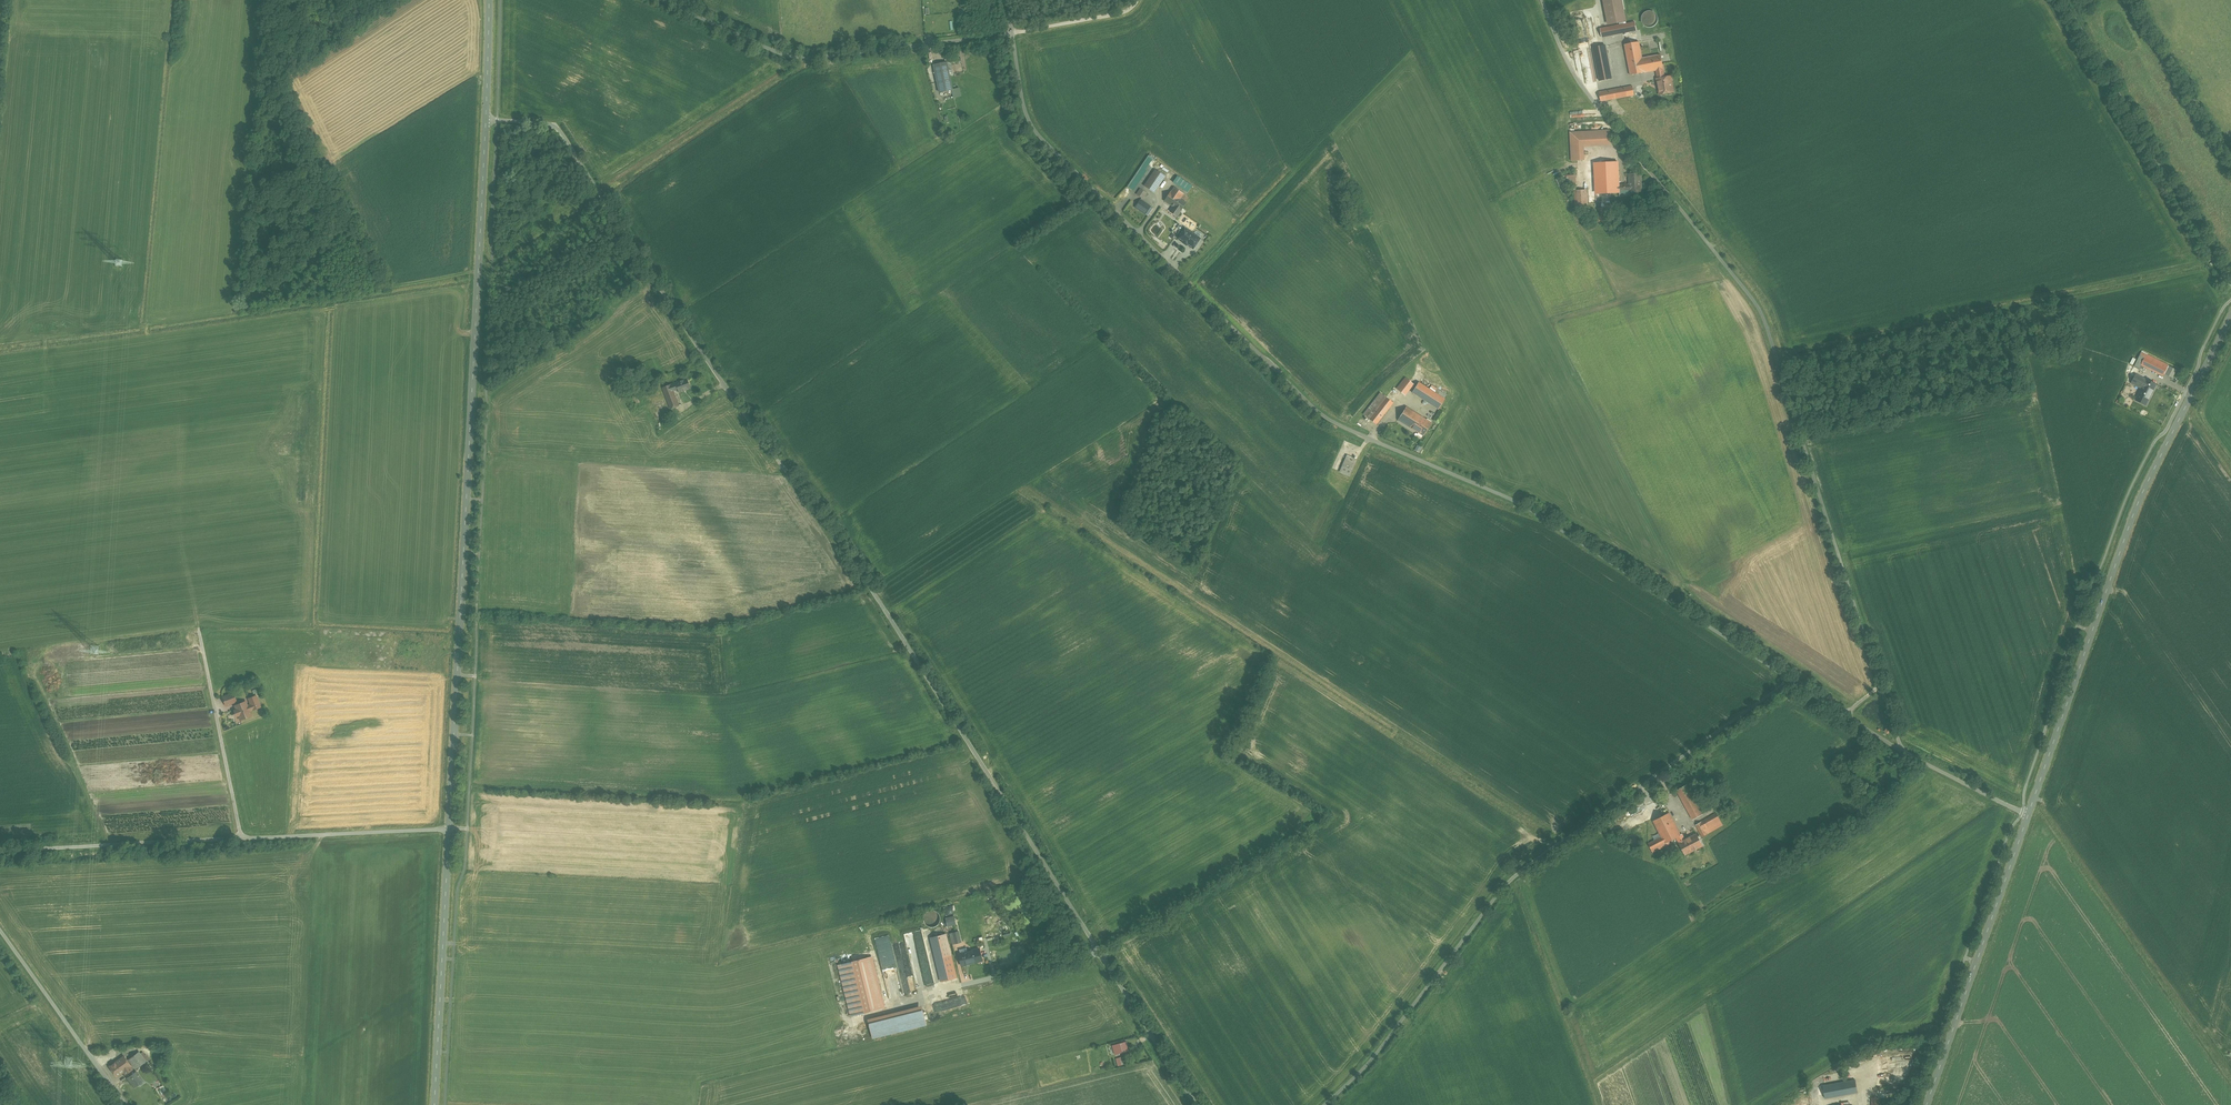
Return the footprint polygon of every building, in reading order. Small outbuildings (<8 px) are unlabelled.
[(1626,22),(1622,0),(1601,0),(1606,26),(1626,22)] [(970,9),(962,10),(963,18),(971,17),(970,9)] [(1643,25),(1645,27),(1647,28),(1650,28),(1653,27),(1655,25),(1657,23),(1657,20),(1657,17),(1656,16),(1655,13),(1652,12),(1649,11),(1646,12),(1644,13),(1643,14),(1641,17),(1641,19),(1641,22),(1643,25)] [(1635,22),(1600,29),(1602,38),(1637,31),(1635,22)] [(1655,71),(1663,70),(1660,55),(1642,58),(1639,42),(1623,45),(1629,76),(1655,71)] [(1605,45),(1592,47),(1599,82),(1612,79),(1605,45)] [(947,62),(933,65),(938,93),(953,91),(947,62)] [(1655,71),(1656,78),(1664,77),(1663,70),(1655,71)] [(1655,79),(1658,96),(1674,94),(1672,76),(1664,77),(1656,78),(1655,79)] [(1632,86),(1599,92),(1600,102),(1634,96),(1632,86)] [(1569,132),(1570,162),(1584,161),(1583,146),(1610,145),(1610,131),(1569,132)] [(1619,185),(1618,163),(1586,164),(1586,178),(1595,178),(1595,194),(1619,194),(1619,191),(1619,185)] [(1166,177),(1155,169),(1143,186),(1155,194),(1166,177)] [(1641,174),(1628,175),(1628,184),(1628,191),(1629,194),(1642,194),(1641,174)] [(1576,185),(1576,175),(1567,175),(1567,179),(1570,179),(1570,185),(1576,185)] [(1172,183),(1187,192),(1192,184),(1177,176),(1172,183)] [(1185,194),(1174,187),(1164,201),(1173,207),(1170,211),(1176,216),(1186,203),(1181,199),(1185,194)] [(1140,189),(1136,195),(1143,199),(1147,194),(1140,189)] [(1588,211),(1587,190),(1575,190),(1576,211),(1588,211)] [(1151,207),(1140,200),(1135,208),(1145,215),(1151,207)] [(1603,209),(1596,209),(1596,223),(1604,223),(1603,209)] [(1186,226),(1177,239),(1193,251),(1202,238),(1186,226)] [(2143,352),(2135,367),(2140,369),(2143,366),(2169,379),(2174,369),(2143,352)] [(2158,384),(2136,373),(2129,383),(2139,389),(2133,401),(2148,407),(2158,384)] [(1405,378),(1397,389),(1405,395),(1413,384),(1405,378)] [(676,383),(678,389),(679,392),(691,388),(687,379),(676,383)] [(674,391),(678,389),(676,383),(671,385),(663,388),(671,409),(679,406),(674,391)] [(1420,383),(1413,393),(1439,411),(1446,400),(1420,383)] [(1395,404),(1380,393),(1363,415),(1377,426),(1395,404)] [(641,395),(631,399),(634,409),(644,405),(641,395)] [(1434,425),(1407,409),(1398,423),(1425,439),(1434,425)] [(1446,415),(1440,411),(1434,420),(1440,424),(1446,415)] [(1358,461),(1347,456),(1339,472),(1350,477),(1358,461)] [(226,706),(237,703),(234,694),(223,697),(226,706)] [(247,702),(234,706),(236,710),(233,711),(236,718),(238,717),(240,722),(255,716),(253,711),(262,708),(257,695),(248,699),(250,705),(248,706),(247,702)] [(1686,786),(1675,792),(1691,821),(1702,815),(1686,786)] [(1669,813),(1652,822),(1660,838),(1648,844),(1653,854),(1675,842),(1682,857),(1702,846),(1696,835),(1683,842),(1669,813)] [(1716,814),(1695,826),(1702,838),(1723,826),(1716,814)] [(1627,847),(1628,849),(1631,851),(1633,851),(1635,851),(1638,850),(1639,849),(1641,847),(1641,844),(1641,842),(1640,839),(1638,837),(1636,836),(1633,836),(1631,836),(1628,838),(1627,840),(1626,843),(1626,845),(1627,847)] [(930,927),(933,927),(935,926),(938,925),(939,922),(940,920),(940,917),(939,914),(937,912),(935,911),(932,910),(929,911),(927,912),(925,914),(924,917),(923,919),(924,922),(926,924),(928,926),(930,927)] [(954,916),(945,918),(947,926),(956,924),(954,916)] [(959,931),(949,933),(951,944),(961,942),(959,931)] [(938,960),(943,981),(955,978),(950,956),(951,956),(946,933),(929,937),(935,961),(938,960)] [(902,997),(890,934),(876,937),(888,1000),(902,997)] [(979,948),(957,954),(961,966),(982,961),(979,948)] [(872,956),(837,965),(850,1015),(884,1007),(872,956)] [(922,1008),(868,1022),(872,1038),(926,1025),(922,1008)] [(1128,1042),(1112,1046),(1114,1055),(1130,1051),(1128,1042)] [(146,1058),(139,1047),(128,1054),(135,1065),(146,1058)] [(125,1049),(107,1061),(117,1075),(124,1070),(133,1083),(143,1076),(135,1065),(128,1054),(125,1049)] [(1123,1057),(1116,1059),(1118,1066),(1125,1064),(1123,1057)] [(1858,1093),(1855,1081),(1823,1087),(1825,1099),(1858,1093)]
